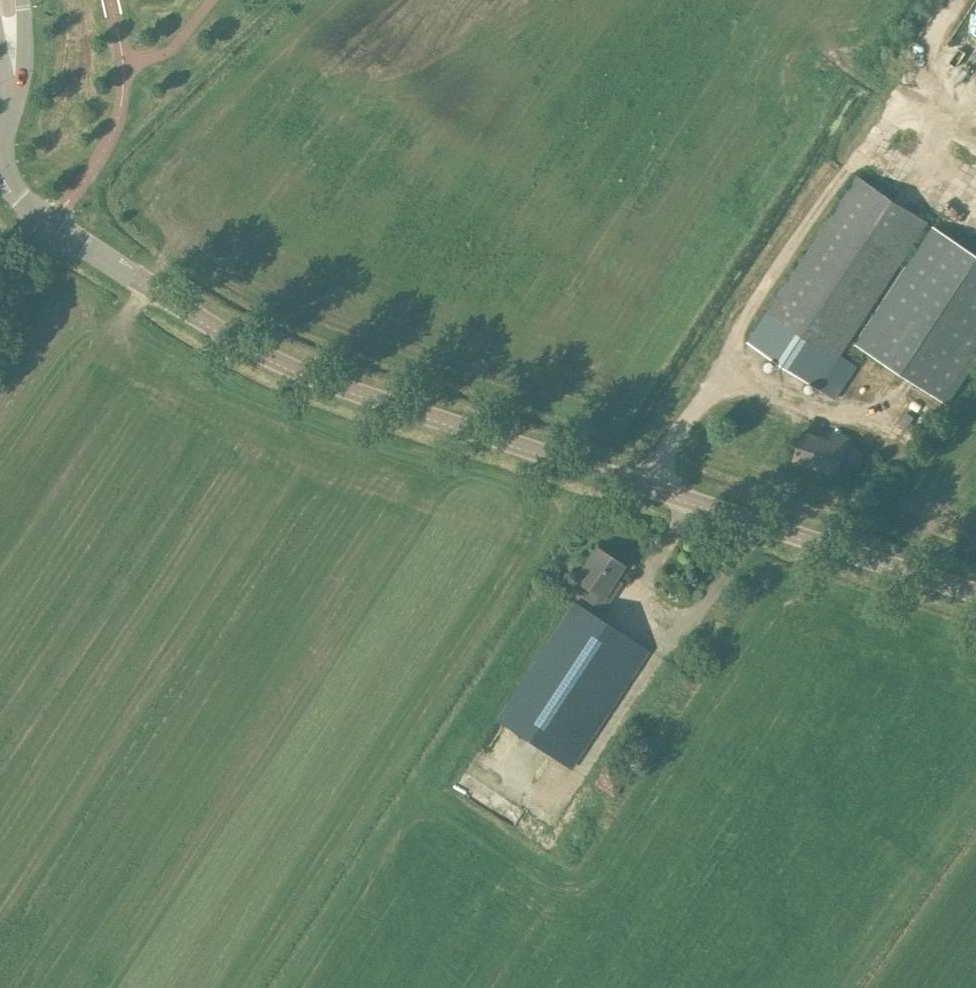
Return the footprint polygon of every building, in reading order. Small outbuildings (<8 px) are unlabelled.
[(749,342),(821,389),(837,399),(860,366),(843,354),(930,221),(859,174),(749,342)] [(937,227),(860,344),(951,404),(975,365),(975,252),(937,227)] [(832,440),(804,431),(795,460),(839,474),(850,436),(835,431),(832,440)] [(576,578),(591,588),(580,605),(575,602),(499,719),(558,758),(596,701),(609,709),(648,649),(598,617),(617,589),(611,585),(624,565),(597,547),(576,578)] [(596,782),(615,794),(625,778),(606,766),(596,782)]
